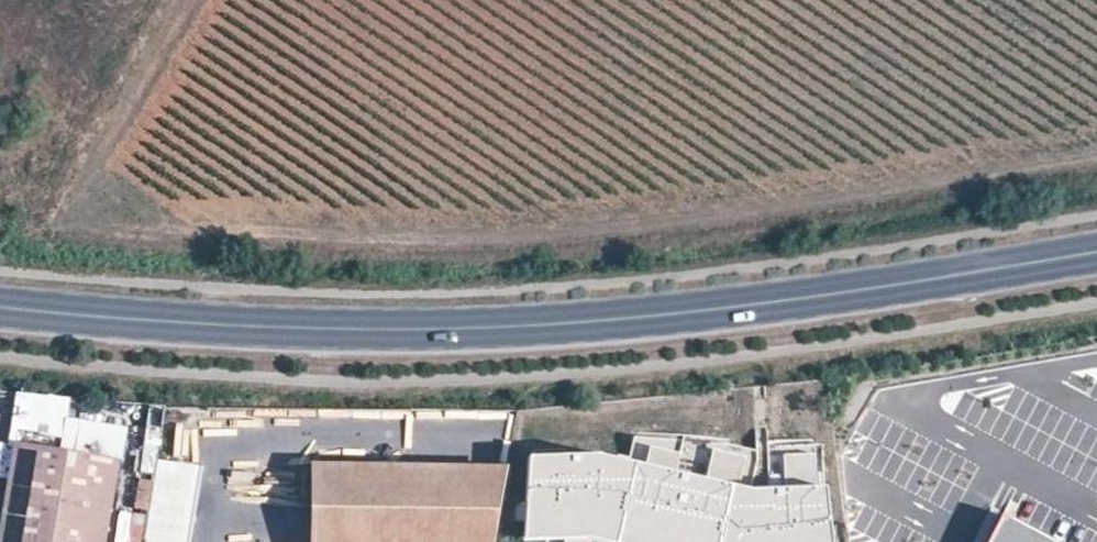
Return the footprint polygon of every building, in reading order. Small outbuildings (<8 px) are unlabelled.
[(27,444),(122,459),(127,427),(32,411),(27,444)] [(825,488),(823,441),(769,443),(770,486),(752,485),(757,453),(713,448),(707,475),(676,468),(684,436),(637,434),(631,457),(599,450),(531,454),(525,540),(565,541),(832,541),(825,488)] [(0,527),(0,541),(104,541),(118,461),(14,443),(0,527)] [(157,464),(144,541),(188,541),(200,471),(157,464)] [(500,512),(507,469),(311,466),(309,541),(496,541),(500,512)] [(1002,520),(991,541),(1045,541),(1002,520)]
